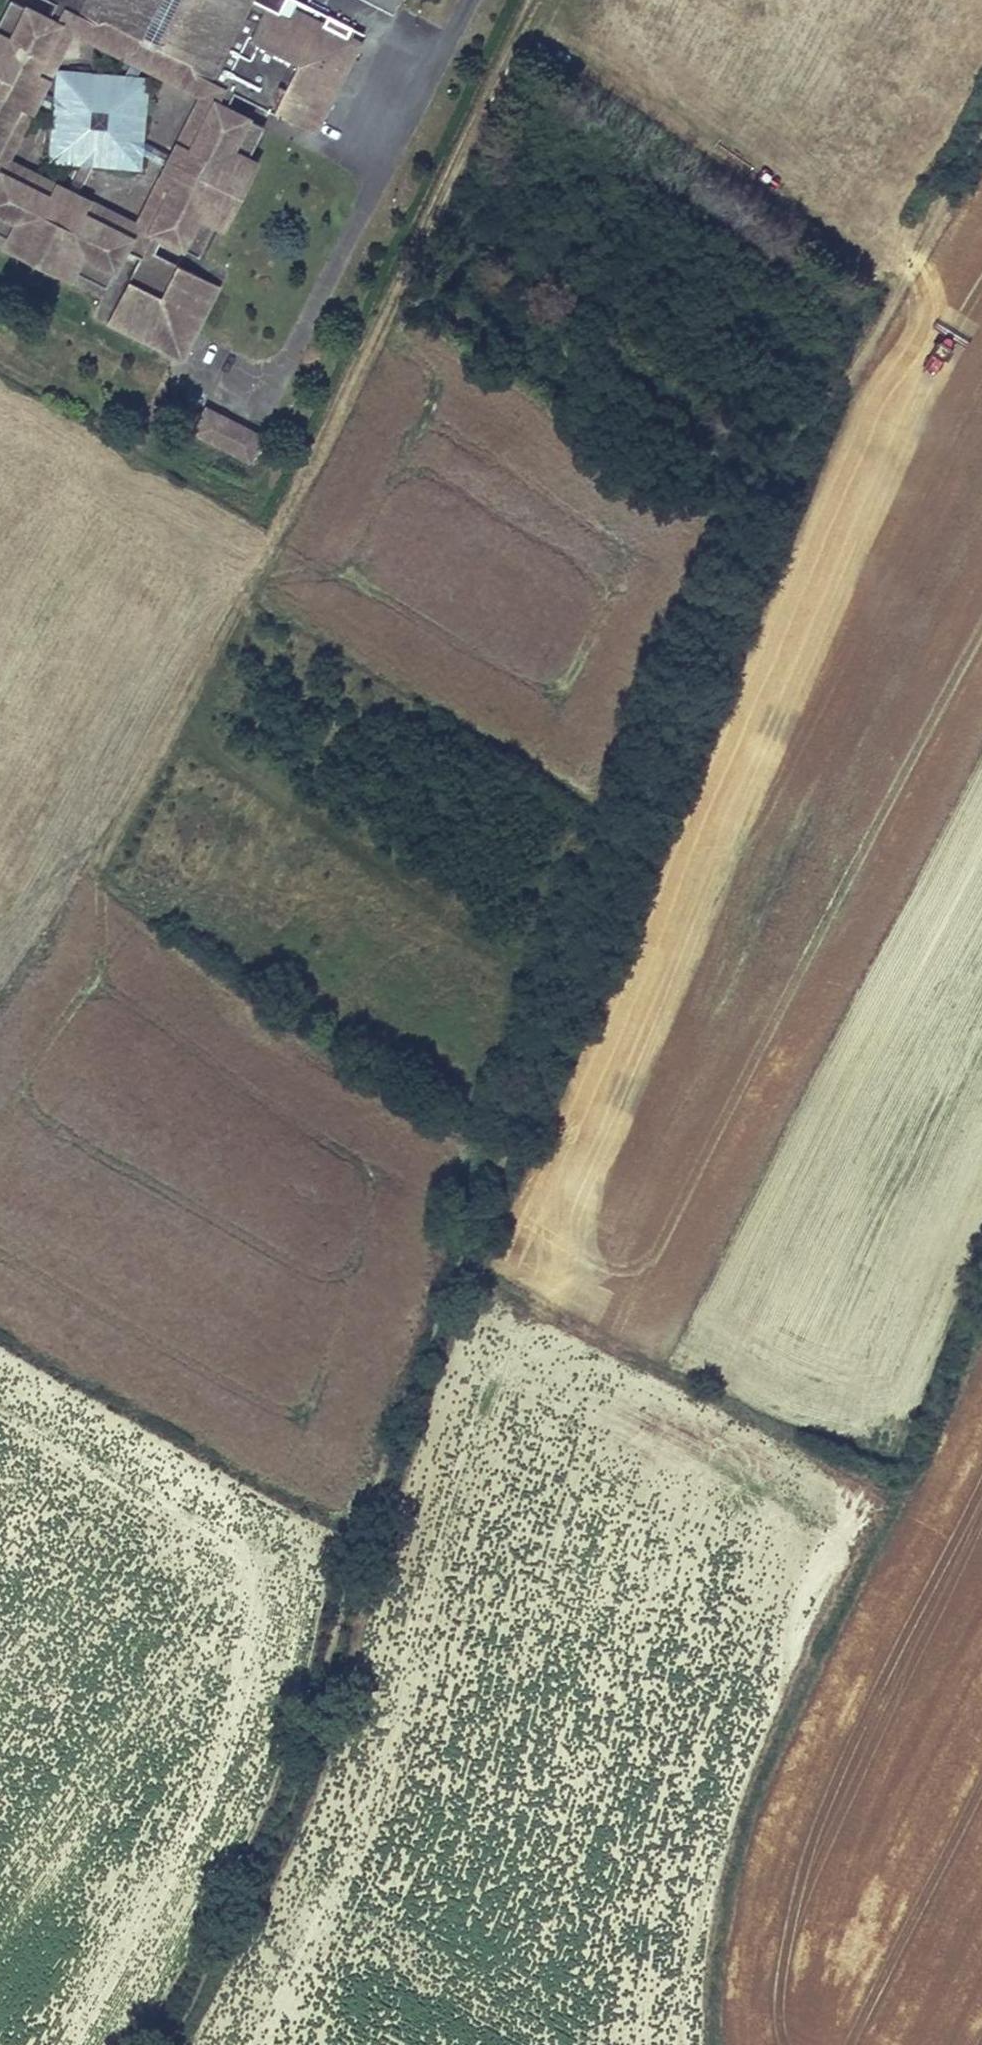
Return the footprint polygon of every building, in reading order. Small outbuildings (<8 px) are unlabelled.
[(54,3),(47,18),(10,0),(9,0),(0,18),(0,235),(7,238),(3,246),(69,279),(73,271),(105,287),(124,249),(139,257),(107,322),(172,354),(176,346),(184,350),(217,285),(152,253),(160,237),(198,256),(214,224),(219,227),(222,228),(254,163),(252,161),(246,159),(263,126),(225,108),(232,93),(313,133),(329,100),(321,96),(329,81),(337,85),(354,51),(346,47),(350,39),(293,11),(289,19),(264,6),(251,0),(181,0),(174,14),(167,16),(155,41),(83,5),(86,0),(48,0),(54,3)] [(83,5),(155,41),(167,16),(174,14),(181,0),(86,0),(83,5)] [(272,0),(268,0),(264,6),(289,19),(293,11),(272,0)] [(354,51),(358,43),(350,39),(346,47),(354,51)] [(132,61),(123,77),(135,78),(141,65),(132,61)] [(135,78),(123,77),(57,71),(55,97),(54,109),(49,160),(80,163),(92,164),(139,168),(140,152),(141,141),(146,79),(135,78)] [(329,100),(337,85),(329,81),(321,96),(329,100)] [(36,100),(54,109),(55,97),(41,90),(36,100)] [(171,156),(141,141),(140,152),(166,165),(171,156)] [(92,164),(80,163),(66,190),(76,195),(92,164)] [(172,354),(180,358),(184,350),(176,346),(172,354)] [(192,433),(249,461),(261,436),(205,408),(192,433)]
